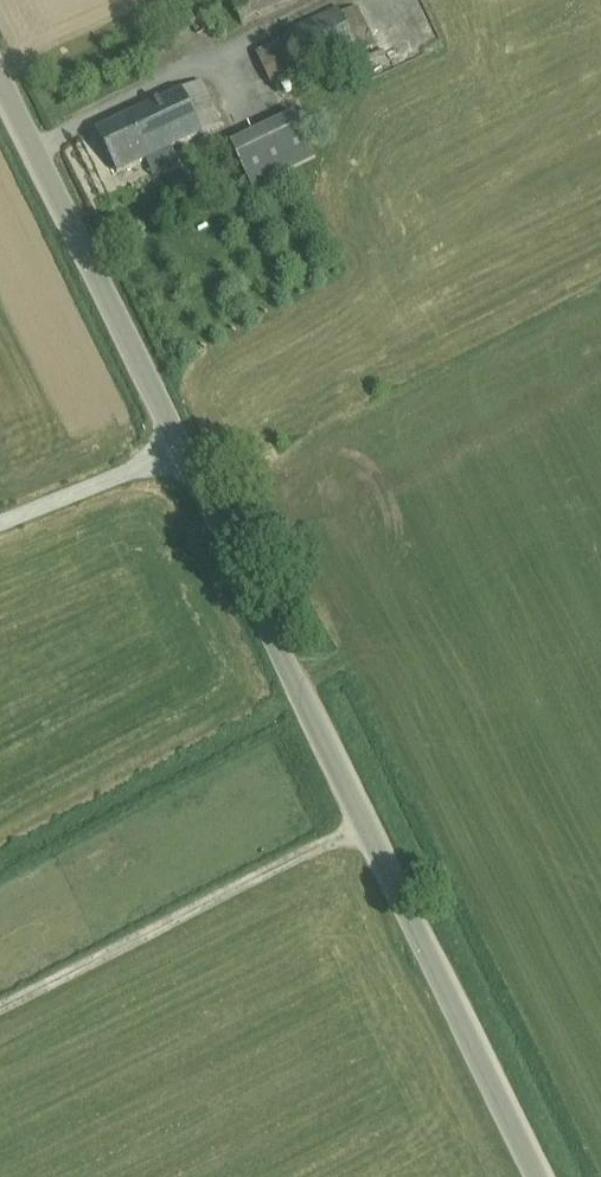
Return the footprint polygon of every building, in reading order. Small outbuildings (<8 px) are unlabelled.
[(309,78),(378,46),(360,7),(343,15),(339,7),(287,32),(290,37),(256,53),(275,93),(308,77),(309,78)] [(118,173),(129,168),(222,123),(201,80),(98,130),(118,173)] [(295,114),(233,145),(255,191),(317,160),(295,114)]
